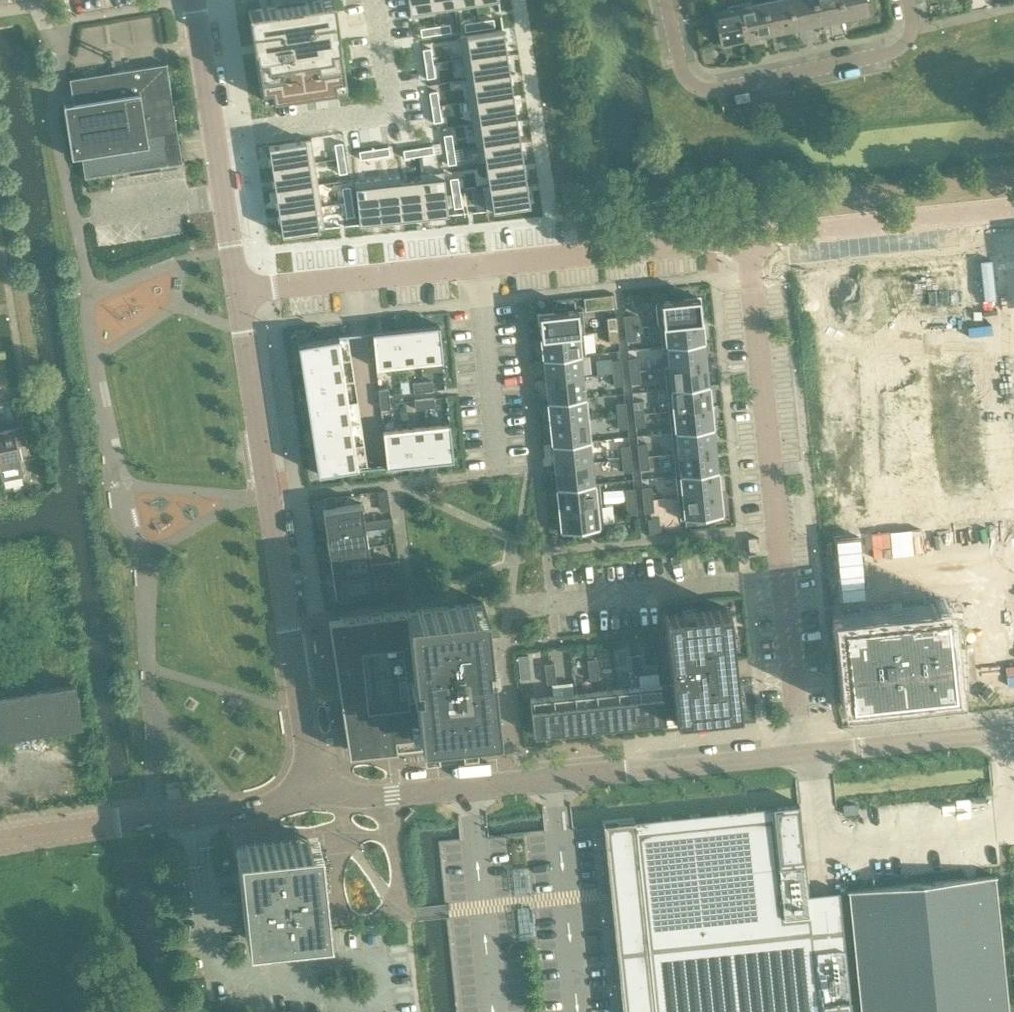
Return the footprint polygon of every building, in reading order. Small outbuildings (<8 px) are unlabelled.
[(248,11),(260,89),(271,87),(273,97),(335,88),(334,78),(345,76),(333,0),(319,0),(312,1),(305,2),(305,1),(302,1),(302,3),(291,4),(291,3),(289,3),(289,5),(279,6),(278,5),(276,5),(276,6),(248,11)] [(411,18),(433,14),(431,0),(408,0),(411,18)] [(433,14),(434,14),(433,8),(454,5),(453,0),(431,0),(433,14)] [(763,2),(770,33),(794,28),(788,0),(772,0),(763,2)] [(794,28),(819,23),(814,0),(788,0),(794,28)] [(819,23),(844,17),(840,0),(814,0),(819,23)] [(844,17),(869,12),(866,0),(840,0),(844,17)] [(763,2),(739,7),(745,39),(770,33),(763,2)] [(745,39),(739,7),(713,13),(720,44),(745,39)] [(493,19),(479,21),(480,29),(495,27),(493,19)] [(479,21),(464,23),(465,31),(480,29),(479,21)] [(450,24),(435,26),(436,34),(451,32),(450,24)] [(435,26),(420,28),(421,36),(436,34),(435,26)] [(503,29),(460,36),(463,58),(506,52),(503,29)] [(431,48),(423,49),(425,64),(433,63),(431,48)] [(506,52),(463,58),(466,80),(510,73),(506,52)] [(433,63),(425,64),(427,79),(435,78),(433,63)] [(166,64),(69,79),(73,103),(63,104),(72,158),(82,156),(85,178),(182,162),(177,132),(166,64)] [(510,73),(466,80),(470,102),(513,95),(510,73)] [(437,92),(429,93),(431,108),(439,106),(437,92)] [(513,95),(470,102),(473,123),(516,117),(513,95)] [(439,106),(431,108),(434,122),(442,121),(439,106)] [(516,117),(473,123),(476,145),(519,139),(516,117)] [(451,134),(443,135),(446,150),(454,149),(451,134)] [(311,139),(268,146),(272,168),(315,162),(311,139)] [(519,139),(476,145),(476,146),(482,145),(486,166),(523,160),(519,139)] [(342,143),(334,144),(337,159),(345,157),(342,143)] [(433,145),(418,148),(419,156),(434,153),(433,145)] [(388,147),(374,149),(375,157),(390,155),(388,147)] [(418,148),(403,150),(404,158),(419,156),(418,148)] [(374,149),(359,151),(360,159),(375,157),(374,149)] [(454,149),(446,150),(448,165),(456,163),(454,149)] [(345,157),(337,159),(339,173),(347,172),(345,157)] [(489,187),(483,188),(483,189),(526,182),(523,160),(486,166),(489,187)] [(315,162),(272,168),(275,190),(318,184),(315,162)] [(444,172),(421,174),(425,217),(448,215),(444,172)] [(400,176),(399,176),(404,220),(425,217),(421,174),(420,174),(421,180),(400,182),(400,176)] [(399,176),(377,179),(382,222),(404,220),(399,176)] [(458,177),(450,179),(452,193),(460,192),(458,177)] [(377,179),(355,181),(359,224),(382,222),(377,179)] [(526,182),(483,189),(486,211),(529,205),(526,182)] [(318,184),(275,190),(278,212),(321,205),(318,184)] [(350,186),(342,187),(344,202),(352,201),(350,186)] [(460,192),(452,193),(454,208),(462,207),(460,192)] [(352,201),(344,202),(346,217),(354,216),(352,201)] [(321,205),(278,212),(282,234),(325,228),(321,205)] [(959,270),(937,272),(941,309),(940,309),(941,316),(964,313),(959,270)] [(937,272),(915,275),(919,312),(940,309),(941,309),(937,272)] [(915,275),(893,277),(897,314),(898,314),(919,312),(915,275)] [(893,277),(871,279),(876,322),(898,320),(898,314),(897,314),(893,277)] [(871,279),(849,281),(854,325),(876,322),(871,279)] [(699,298),(656,302),(658,325),(702,320),(699,298)] [(582,310),(539,315),(541,337),(584,333),(582,310)] [(633,315),(624,316),(625,328),(635,327),(633,315)] [(616,317),(607,318),(608,330),(618,329),(616,317)] [(702,320),(658,325),(658,326),(660,326),(662,346),(704,342),(702,320)] [(439,325),(417,328),(420,363),(443,361),(439,325)] [(635,327),(625,328),(626,341),(636,340),(635,327)] [(417,328),(395,330),(399,366),(420,363),(417,328)] [(618,329),(608,330),(609,343),(619,342),(618,329)] [(395,330),(373,332),(376,368),(399,366),(395,330)] [(584,333),(541,337),(543,359),(585,354),(583,334),(584,334),(584,333)] [(338,337),(298,343),(301,366),(341,360),(338,337)] [(959,341),(944,343),(945,351),(960,349),(959,341)] [(704,342),(662,346),(662,347),(667,347),(669,366),(664,367),(664,368),(706,363),(704,342)] [(937,344),(922,345),(923,353),(938,352),(937,344)] [(922,345),(907,347),(908,355),(923,353),(922,345)] [(894,348),(879,350),(879,358),(894,356),(894,348)] [(879,350),(864,351),(865,359),(879,358),(879,350)] [(850,353),(835,354),(836,362),(850,361),(850,353)] [(585,354),(543,359),(546,380),(583,376),(580,356),(585,355),(585,354)] [(835,354),(820,356),(821,364),(836,362),(835,354)] [(968,356),(931,360),(933,382),(971,378),(968,356)] [(638,358),(628,359),(629,371),(639,370),(638,358)] [(621,359),(611,361),(612,373),(622,372),(621,359)] [(341,360),(301,366),(304,387),(344,381),(341,360)] [(706,363),(664,368),(667,389),(708,385),(706,363)] [(639,370),(629,371),(631,384),(640,383),(639,370)] [(904,370),(896,371),(898,386),(906,385),(904,370)] [(622,372),(612,373),(614,386),(624,385),(622,372)] [(889,372),(880,373),(882,388),(890,387),(889,372)] [(583,376),(546,380),(548,402),(585,398),(583,376)] [(971,378),(933,382),(936,404),(973,400),(971,378)] [(344,381),(304,387),(307,409),(348,402),(344,381)] [(432,381),(422,382),(423,391),(433,390),(432,381)] [(422,382),(413,383),(413,392),(423,391),(422,382)] [(708,385),(667,389),(669,411),(711,406),(708,385)] [(906,385),(898,386),(899,401),(907,400),(906,385)] [(890,387),(882,388),(884,402),(892,402),(890,387)] [(388,389),(379,390),(380,400),(389,399),(388,389)] [(853,390),(816,394),(819,416),(856,412),(853,390)] [(434,398),(424,399),(425,408),(435,407),(434,398)] [(585,398),(548,402),(550,423),(587,419),(585,398)] [(389,399),(380,400),(381,409),(390,408),(389,399)] [(424,399),(414,400),(415,409),(425,408),(424,399)] [(973,400),(936,404),(938,426),(975,422),(973,400)] [(642,401),(633,402),(634,414),(644,413),(642,401)] [(348,402),(307,409),(311,430),(351,424),(348,402)] [(625,402),(616,404),(617,416),(627,415),(625,402)] [(711,406),(669,411),(671,432),(713,428),(711,406)] [(856,412),(819,416),(821,438),(858,434),(856,412)] [(644,413),(634,414),(635,427),(645,426),(644,413)] [(909,414),(900,415),(902,430),(910,429),(909,414)] [(627,415),(617,416),(618,429),(628,428),(627,415)] [(893,416),(885,417),(887,431),(895,431),(893,416)] [(587,419),(550,423),(552,445),(589,441),(587,419)] [(975,422),(938,426),(940,448),(978,444),(975,422)] [(351,424),(311,430),(314,451),(354,445),(351,424)] [(450,424),(427,427),(431,462),(453,460),(450,424)] [(427,427),(406,429),(409,465),(431,462),(427,427)] [(713,428),(671,432),(673,454),(715,449),(713,428)] [(0,431),(0,469),(2,481),(23,476),(21,465),(20,460),(23,460),(20,447),(18,448),(14,429),(0,431)] [(406,429),(383,431),(387,467),(409,465),(406,429)] [(910,429),(902,430),(904,445),(912,444),(910,429)] [(895,431),(887,431),(888,446),(896,445),(895,431)] [(589,441),(552,445),(555,466),(592,462),(589,441)] [(647,444),(637,445),(638,457),(648,456),(647,444)] [(978,444),(940,448),(943,470),(980,466),(978,444)] [(354,445),(314,451),(317,474),(358,468),(354,445)] [(630,445),(620,446),(621,459),(631,458),(630,445)] [(715,449),(673,454),(676,475),(717,471),(715,449)] [(648,456),(638,457),(640,470),(649,469),(648,456)] [(631,458),(621,459),(623,472),(633,471),(631,458)] [(913,458),(905,459),(907,474),(915,473),(913,458)] [(898,459),(890,460),(891,475),(899,474),(898,459)] [(592,462),(555,466),(557,488),(599,483),(599,482),(594,483),(592,462)] [(980,466),(943,470),(945,492),(982,488),(980,466)] [(717,471),(676,475),(678,497),(720,492),(717,471)] [(915,473),(907,474),(908,488),(916,488),(915,473)] [(899,474),(891,475),(893,490),(901,489),(899,474)] [(863,479),(826,482),(828,505),(865,501),(863,479)] [(599,483),(557,488),(559,509),(601,505),(599,483)] [(651,487),(642,488),(643,500),(653,499),(651,487)] [(634,488),(625,489),(626,502),(636,501),(634,488)] [(720,492),(678,497),(680,519),(722,515),(720,492)] [(653,499),(643,500),(644,513),(654,512),(653,499)] [(636,501),(626,502),(627,515),(637,514),(636,501)] [(361,503),(323,509),(326,532),(364,526),(364,522),(361,503)] [(601,505),(559,509),(561,532),(603,527),(601,505)] [(389,518),(376,520),(377,528),(391,526),(389,518)] [(364,526),(326,532),(329,553),(367,547),(365,530),(377,528),(376,520),(364,522),(364,526)] [(758,538),(748,539),(750,554),(759,553),(758,538)] [(367,547),(329,553),(332,574),(371,569),(371,573),(384,571),(383,563),(370,565),(367,547)] [(396,561),(383,563),(384,571),(397,569),(396,561)] [(371,569),(332,574),(336,597),(374,591),(371,573),(371,569)] [(406,609),(327,617),(348,753),(397,748),(499,737),(497,717),(483,601),(406,609)] [(665,720),(741,712),(730,608),(665,614),(673,683),(661,684),(665,720)] [(944,612),(841,623),(849,700),(953,689),(944,612)] [(640,654),(630,656),(632,665),(641,664),(640,654)] [(529,656),(518,657),(520,682),(532,681),(529,656)] [(597,659),(588,660),(589,670),(598,669),(597,659)] [(554,664),(545,664),(546,674),(555,673),(554,664)] [(641,664),(632,665),(633,675),(642,674),(641,664)] [(598,669),(589,670),(590,680),(599,679),(598,669)] [(555,673),(546,674),(547,684),(556,683),(555,673)] [(665,720),(661,684),(639,686),(643,722),(665,720)] [(82,726),(75,685),(0,697),(0,740),(82,726)] [(639,686),(618,689),(622,724),(643,722),(639,686)] [(622,724),(618,689),(597,691),(600,727),(622,724)] [(600,727),(597,691),(575,693),(579,729),(600,727)] [(579,729),(575,693),(554,695),(557,731),(579,729)] [(535,734),(557,731),(554,695),(531,698),(535,734)] [(634,820),(618,822),(631,949),(812,930),(808,894),(799,803),(634,821),(634,820)] [(318,838),(236,846),(244,929),(245,928),(246,938),(255,937),(318,930),(327,929),(326,920),(327,920),(318,838)] [(848,891),(861,1011),(1009,1011),(995,876),(848,891)] [(839,891),(808,894),(812,930),(843,927),(839,891)] [(631,949),(638,1011),(851,1011),(843,927),(812,930),(631,949)]
